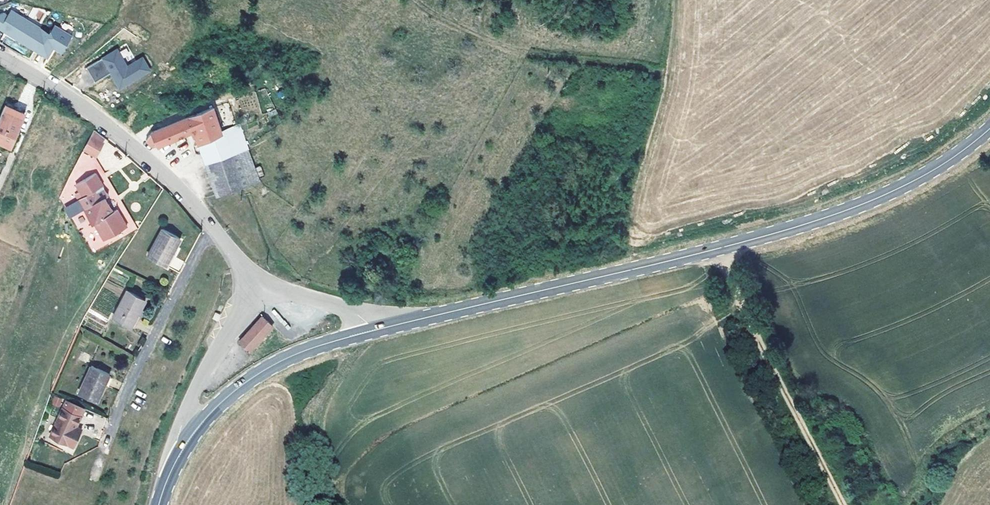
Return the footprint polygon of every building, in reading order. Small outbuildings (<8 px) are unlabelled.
[(72,35),(55,24),(49,34),(40,28),(41,27),(11,9),(0,14),(0,28),(48,57),(54,46),(53,45),(55,42),(64,48),(72,35)] [(62,51),(64,48),(55,42),(53,45),(54,46),(62,51)] [(119,88),(149,70),(141,58),(126,67),(116,50),(86,67),(94,82),(110,72),(119,88)] [(5,105),(0,117),(0,141),(11,146),(25,113),(5,105)] [(193,137),(196,136),(206,165),(248,150),(239,124),(230,128),(231,133),(223,135),(221,131),(213,107),(152,131),(158,144),(159,145),(191,131),(193,137)] [(91,135),(104,141),(106,137),(94,129),(91,135)] [(158,144),(152,131),(146,140),(153,146),(158,144)] [(104,141),(91,135),(83,151),(96,157),(104,141)] [(255,168),(248,150),(206,165),(216,195),(260,180),(259,178),(255,168)] [(260,166),(255,168),(259,178),(264,176),(260,166)] [(77,186),(85,199),(80,201),(94,225),(95,225),(105,242),(128,228),(118,211),(115,213),(106,199),(101,202),(96,192),(104,187),(97,174),(77,186)] [(181,237),(163,228),(148,255),(166,264),(181,237)] [(385,252),(380,249),(372,261),(377,264),(385,252)] [(169,268),(180,272),(184,260),(173,256),(169,268)] [(145,299),(127,290),(113,317),(131,326),(145,299)] [(273,325),(263,316),(239,341),(249,350),(273,325)] [(110,373),(92,365),(79,393),(98,401),(110,373)] [(59,408),(63,399),(54,396),(50,405),(59,408)] [(85,407),(67,398),(50,435),(72,446),(78,434),(74,431),(77,425),(85,407)] [(82,427),(77,425),(74,431),(78,434),(82,427)] [(101,471),(103,460),(95,458),(92,469),(101,471)]
